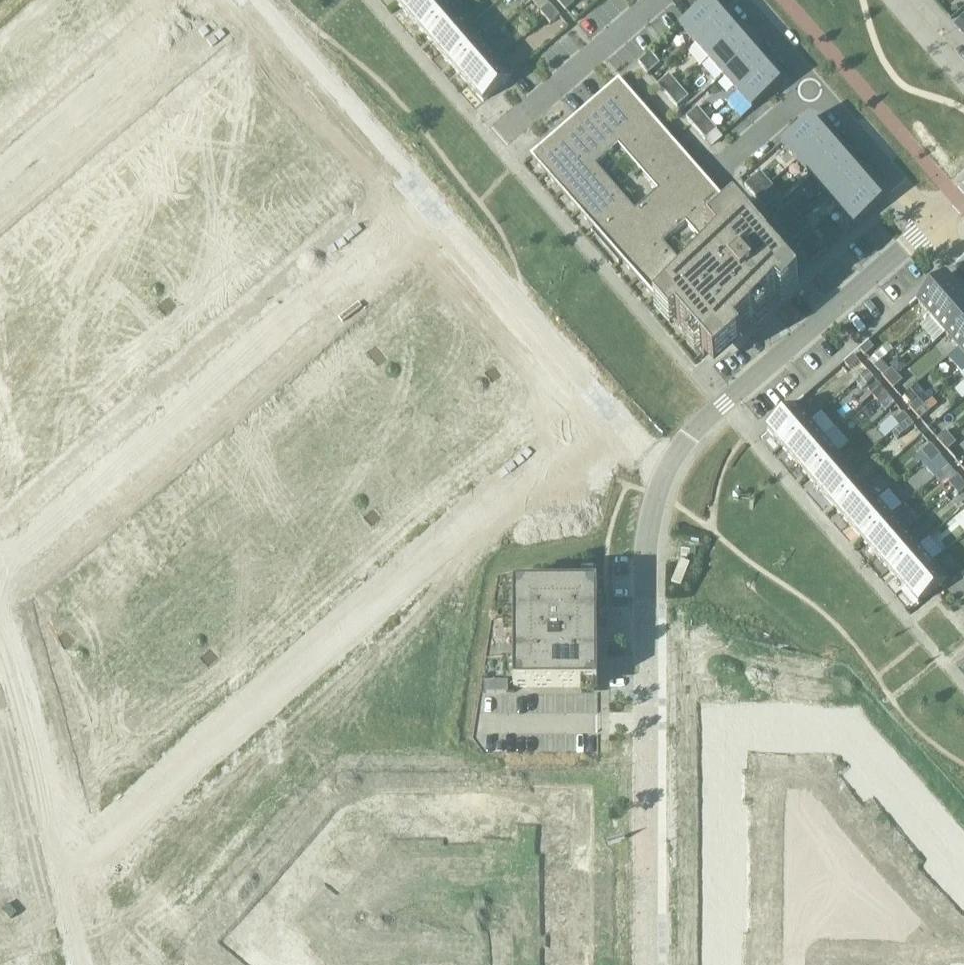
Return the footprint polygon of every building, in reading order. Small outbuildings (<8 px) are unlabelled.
[(37,27),(69,64),(88,48),(70,27),(79,19),(63,0),(61,0),(53,8),(56,11),(37,27)] [(123,18),(142,1),(141,0),(108,0),(123,18)] [(398,4),(412,20),(435,0),(402,0),(398,4)] [(445,0),(435,0),(412,20),(426,36),(455,11),(445,0)] [(572,0),(567,0),(561,5),(566,11),(575,3),(572,0)] [(680,27),(694,43),(722,18),(709,2),(680,27)] [(541,12),(546,18),(555,11),(549,5),(541,12)] [(469,28),(455,11),(426,36),(440,53),(469,28)] [(555,11),(546,18),(551,24),(560,17),(555,11)] [(954,24),(963,35),(963,15),(954,24)] [(694,43),(709,60),(738,36),(722,18),(694,43)] [(16,40),(6,48),(23,68),(32,60),(50,80),(69,64),(37,27),(19,43),(16,40)] [(440,53),(454,69),(483,44),(469,28),(440,53)] [(709,60),(723,77),(752,52),(738,36),(709,60)] [(497,60),(483,44),(454,69),(469,85),(497,60)] [(227,61),(222,65),(241,86),(232,94),(247,113),(257,104),(251,97),(269,81),(241,49),(237,52),(237,51),(226,60),(227,61)] [(723,77),(736,92),(765,67),(752,52),(723,77)] [(639,63),(649,74),(660,64),(650,53),(639,63)] [(497,60),(469,85),(483,102),(512,77),(497,60)] [(765,67),(736,92),(752,110),(781,85),(765,67)] [(658,85),(668,96),(679,86),(669,75),(658,85)] [(185,97),(181,101),(209,133),(227,118),(233,125),(243,116),(227,98),(218,106),(200,85),(195,88),(184,97),(185,97)] [(679,86),(668,96),(677,108),(689,98),(679,86)] [(610,88),(530,157),(704,357),(728,337),(733,342),(755,317),(754,316),(753,315),(784,288),(610,88)] [(16,111),(0,93),(0,124),(16,111)] [(167,113),(162,117),(181,138),(172,146),(188,165),(198,156),(191,149),(209,133),(181,101),(177,104),(177,103),(166,112),(167,113)] [(686,118),(696,129),(707,119),(698,108),(686,118)] [(318,113),(308,121),(314,127),(323,119),(318,113)] [(707,119),(696,129),(706,140),(717,130),(707,119)] [(782,144),(796,160),(824,135),(810,119),(782,144)] [(308,121),(299,129),(305,135),(314,127),(308,121)] [(796,160),(811,178),(839,153),(824,135),(796,160)] [(125,149),(121,153),(149,185),(167,170),(173,177),(183,168),(167,150),(158,158),(140,136),(135,140),(124,149),(125,149)] [(281,145),(272,152),(277,158),(286,151),(281,145)] [(272,152),(263,160),(268,166),(277,158),(272,152)] [(107,165),(102,169),(121,190),(112,198),(128,217),(138,208),(131,201),(149,185),(121,153),(117,156),(117,155),(106,164),(107,165)] [(811,178),(824,193),(853,169),(839,153),(811,178)] [(254,168),(245,176),(250,182),(259,174),(254,168)] [(824,193),(838,209),(867,184),(853,169),(824,193)] [(745,186),(755,197),(771,184),(760,172),(745,186)] [(300,184),(282,200),(307,229),(309,227),(309,228),(322,217),(321,216),(325,213),(300,184)] [(771,184),(755,197),(765,209),(781,196),(771,184)] [(867,184),(838,209),(854,227),(883,203),(867,184)] [(65,201),(61,205),(89,237),(107,222),(113,229),(123,220),(107,202),(98,210),(80,188),(75,192),(64,201),(65,201)] [(209,199),(200,207),(205,213),(214,205),(209,199)] [(282,200),(263,216),(288,245),(292,242),(305,231),(307,229),(282,200)] [(47,217),(42,221),(61,242),(52,250),(68,269),(78,260),(71,253),(89,237),(61,205),(57,208),(57,207),(46,216),(47,217)] [(773,218),(783,230),(799,217),(789,205),(773,218)] [(200,207),(191,215),(196,221),(205,213),(200,207)] [(799,217),(783,230),(793,242),(809,228),(799,217)] [(186,227),(177,235),(182,241),(191,233),(186,227)] [(250,227),(232,243),(257,272),(259,271),(273,259),(273,258),(275,256),(250,227)] [(798,246),(808,258),(823,244),(813,233),(798,246)] [(5,253),(1,257),(29,289),(47,274),(53,281),(63,272),(47,254),(38,262),(20,240),(15,244),(4,253),(5,253)] [(232,243),(214,259),(239,288),(242,285),(242,286),(255,275),(255,274),(257,272),(232,243)] [(159,251),(150,259),(155,265),(164,257),(159,251)] [(1,294),(0,295),(0,312),(8,320),(18,312),(11,305),(29,289),(1,257),(0,258),(0,293),(1,294)] [(150,259),(140,267),(146,273),(155,265),(150,259)] [(214,259),(195,275),(220,304),(224,301),(237,290),(236,290),(239,288),(214,259)] [(195,275),(177,291),(202,319),(204,318),(205,318),(218,307),(217,307),(220,304),(195,275)] [(931,317),(960,292),(945,275),(916,300),(931,317)] [(177,291),(158,307),(183,336),(187,332),(188,333),(201,322),(200,321),(202,319),(177,291)] [(960,292),(931,317),(945,334),(963,318),(963,297),(960,292)] [(109,294),(99,302),(105,308),(114,300),(109,294)] [(99,302),(90,310),(96,316),(105,308),(99,302)] [(146,318),(127,334),(152,363),(154,361),(155,362),(169,350),(168,349),(171,347),(146,318)] [(945,334),(959,349),(963,345),(963,318),(945,334)] [(72,326),(63,334),(68,340),(78,332),(72,326)] [(396,326),(390,331),(398,340),(404,335),(396,326)] [(361,330),(343,346),(369,377),(388,360),(361,330)] [(63,334),(54,341),(59,347),(68,340),(63,334)] [(127,334),(109,350),(134,379),(137,376),(138,376),(151,365),(150,365),(152,363),(127,334)] [(404,335),(398,340),(406,349),(412,344),(404,335)] [(869,343),(860,351),(865,356),(874,349),(869,343)] [(343,346),(324,362),(351,392),(369,377),(343,346)] [(109,350),(91,365),(116,394),(118,393),(131,382),(131,381),(134,379),(109,350)] [(869,361),(874,367),(881,361),(884,358),(879,352),(869,361)] [(854,356),(845,364),(850,370),(859,362),(854,356)] [(899,358),(890,366),(898,375),(907,367),(899,358)] [(324,362),(306,378),(333,408),(351,392),(324,362)] [(91,365),(72,382),(97,411),(101,407),(102,408),(114,397),(114,396),(116,394),(91,365)] [(423,366),(417,371),(425,380),(431,375),(423,366)] [(883,377),(888,383),(897,375),(892,369),(883,377)] [(868,372),(859,380),(864,386),(873,378),(868,372)] [(431,375),(425,380),(433,389),(439,384),(431,375)] [(893,389),(902,381),(897,375),(888,383),(893,389)] [(306,378),(288,393),(315,424),(333,408),(306,378)] [(11,393),(0,380),(0,402),(11,393)] [(56,382),(47,391),(64,410),(73,402),(56,382)] [(868,390),(873,396),(882,389),(877,383),(868,390)] [(451,389),(445,395),(453,404),(459,398),(451,389)] [(878,402),(887,394),(882,389),(873,396),(878,402)] [(288,393),(270,409),(296,440),(315,424),(288,393)] [(20,397),(0,414),(9,424),(28,406),(20,397)] [(405,399),(396,407),(401,413),(410,405),(405,399)] [(910,408),(915,414),(924,406),(919,400),(910,408)] [(782,447),(811,422),(796,405),(767,430),(782,447)] [(920,420),(929,412),(924,406),(915,414),(920,420)] [(396,407),(387,415),(392,421),(401,413),(396,407)] [(270,409),(252,425),(278,455),(296,440),(270,409)] [(895,421),(900,427),(909,419),(904,413),(895,421)] [(475,417),(469,422),(477,431),(483,426),(475,417)] [(405,418),(396,426),(401,432),(410,424),(405,418)] [(905,433),(914,425),(909,419),(900,427),(905,433)] [(811,422),(782,447),(796,463),(825,438),(811,422)] [(252,425),(234,440),(260,471),(278,455),(252,425)] [(483,426),(477,431),(485,440),(491,435),(483,426)] [(368,431),(359,439),(365,445),(374,437),(368,431)] [(937,439),(942,445),(951,438),(946,432),(937,439)] [(0,452),(0,487),(10,478),(16,484),(39,464),(17,438),(0,452)] [(455,438),(437,455),(463,485),(482,469),(455,438)] [(809,479),(838,454),(825,438),(796,463),(809,479)] [(947,451),(956,443),(951,438),(942,445),(947,451)] [(359,439),(350,447),(355,453),(365,445),(359,439)] [(234,440),(215,457),(241,487),(260,471),(234,440)] [(378,441),(368,449),(374,455),(383,447),(378,441)] [(922,452),(927,458),(936,451),(931,445),(922,452)] [(368,449),(359,457),(365,463),(374,455),(368,449)] [(932,464),(941,457),(936,451),(927,458),(932,464)] [(823,494),(851,469),(838,454),(809,479),(823,494)] [(437,455),(418,470),(445,501),(463,485),(437,455)] [(332,462),(323,470),(328,476),(337,468),(332,462)] [(851,469),(823,494),(836,510),(865,485),(851,469)] [(200,470),(181,486),(207,517),(226,500),(200,470)] [(323,470),(314,478),(319,484),(328,476),(323,470)] [(341,473),(332,481),(337,487),(347,479),(341,473)] [(948,483),(953,489),(963,481),(957,475),(948,483)] [(332,481),(323,489),(328,495),(337,487),(332,481)] [(963,491),(963,483),(963,481),(953,489),(959,495),(963,491)] [(878,500),(865,485),(836,510),(850,525),(878,500)] [(181,486),(163,502),(189,533),(207,517),(181,486)] [(296,494),(287,502),(292,508),(301,500),(296,494)] [(892,516),(878,500),(850,525),(863,541),(892,516)] [(163,502),(145,518),(171,548),(189,533),(163,502)] [(287,502),(278,509),(283,515),(292,508),(287,502)] [(905,531),(892,516),(863,541),(876,556),(905,531)] [(145,518),(126,533),(153,564),(171,548),(145,518)] [(288,519),(279,527),(285,533),(294,525),(288,519)] [(279,527),(270,534),(275,540),(285,533),(279,527)] [(919,547),(905,531),(876,556),(890,571),(919,547)] [(126,533),(108,550),(134,580),(153,564),(126,533)] [(243,540),(234,547),(239,554),(248,546),(243,540)] [(234,547),(225,555),(230,561),(239,554),(234,547)] [(330,547),(311,563),(338,594),(356,577),(330,547)] [(933,563),(919,547),(890,571),(904,588),(933,563)] [(252,550),(243,558),(248,564),(257,556),(252,550)] [(243,558),(234,566),(239,572),(248,564),(243,558)] [(681,560),(674,576),(672,583),(681,587),(690,564),(681,560)] [(311,563),(293,579),(319,610),(338,594),(311,563)] [(933,563),(904,588),(919,605),(948,580),(933,563)] [(207,571),(198,579),(203,585),(212,577),(207,571)] [(198,579),(189,587),(194,593),(203,585),(198,579)] [(293,579),(275,595),(301,625),(319,610),(293,579)] [(216,582),(207,589),(212,596),(221,588),(216,582)] [(514,687),(598,687),(598,587),(514,587),(514,687)] [(207,589),(198,597),(203,603),(212,596),(207,589)] [(61,620),(47,631),(64,651),(101,619),(79,593),(55,613),(61,620)] [(275,595),(257,610),(283,641),(301,625),(275,595)] [(172,605),(163,613),(168,619),(177,611),(172,605)] [(257,610),(239,626),(265,657),(283,641),(257,610)] [(177,611),(168,619),(173,625),(182,617),(177,611)] [(239,626),(220,642),(247,672),(265,657),(239,626)] [(91,642),(71,659),(80,669),(100,652),(91,642)] [(220,642),(202,658),(228,689),(247,672),(220,642)] [(185,662),(176,671),(193,690),(202,682),(185,662)] [(92,675),(67,696),(89,722),(126,690),(109,670),(97,681),(92,675)] [(176,671),(166,679),(183,699),(193,690),(176,671)] [(745,708),(703,708),(703,738),(745,738),(745,708)] [(857,708),(819,708),(819,750),(842,750),(842,739),(857,739),(857,708)] [(788,717),(780,717),(780,729),(788,729),(788,717)] [(788,729),(780,729),(780,741),(788,741),(788,729)] [(125,736),(88,768),(105,788),(118,776),(124,782),(147,762),(125,736)] [(745,738),(703,738),(703,768),(740,768),(745,768),(745,738)] [(862,760),(845,776),(846,776),(865,799),(872,793),(872,792),(904,764),(884,741),(877,748),(862,760)] [(904,764),(872,792),(872,793),(891,814),(923,786),(904,764)] [(827,767),(819,767),(819,779),(827,779),(827,767)] [(740,768),(703,768),(703,788),(740,788),(740,768)] [(782,776),(774,776),(774,788),(782,788),(782,776)] [(819,779),(807,779),(806,787),(819,787),(819,779)] [(923,786),(891,814),(904,830),(937,802),(923,786)] [(782,788),(774,788),(774,800),(782,800),(782,788)] [(589,790),(537,789),(537,792),(537,817),(537,820),(546,820),(589,820),(589,790)] [(420,794),(382,794),(382,825),(383,825),(397,825),(397,836),(420,836),(420,794)] [(449,794),(420,794),(420,836),(448,836),(449,836),(449,794)] [(479,794),(449,794),(449,836),(479,836),(479,794)] [(509,794),(479,794),(479,836),(509,836),(509,832),(509,820),(509,808),(509,794)] [(937,802),(904,830),(918,845),(950,817),(937,802)] [(839,805),(833,810),(841,819),(847,814),(839,805)] [(517,808),(509,808),(509,820),(517,820),(517,808)] [(339,812),(320,835),(359,869),(379,846),(339,812)] [(847,814),(841,819),(849,828),(855,823),(847,814)] [(782,816),(774,817),(774,829),(782,829),(782,816)] [(950,817),(918,845),(931,860),(931,861),(963,833),(950,817)] [(517,820),(509,820),(509,832),(517,832),(517,820)] [(546,820),(546,849),(589,849),(589,820),(546,820)] [(782,829),(774,829),(774,841),(782,841),(782,829)] [(923,866),(943,889),(963,871),(963,834),(963,833),(931,861),(931,860),(923,866)] [(320,835),(300,857),(324,877),(323,878),(333,886),(339,891),(359,869),(320,835)] [(872,842),(865,848),(873,857),(879,851),(872,842)] [(589,849),(546,849),(546,869),(589,870),(589,849)] [(879,851),(873,857),(881,866),(887,861),(879,851)] [(300,857),(275,886),(290,898),(299,906),(301,904),(323,878),(324,877),(300,857)] [(523,857),(515,857),(515,869),(523,869),(523,857)] [(782,857),(774,857),(774,870),(782,869),(782,857)] [(390,859),(381,871),(388,877),(391,873),(391,860),(390,859)] [(420,865),(408,865),(408,874),(420,874),(420,865)] [(432,865),(420,865),(420,874),(432,874),(432,865)] [(479,866),(466,865),(466,874),(479,874),(479,866)] [(491,866),(479,866),(479,874),(491,874),(491,866)] [(523,869),(515,869),(515,882),(523,882),(523,869)] [(589,870),(546,869),(546,890),(589,890),(589,870)] [(740,869),(702,869),(702,890),(740,890),(745,890),(745,869),(740,869)] [(782,869),(774,870),(774,882),(782,882),(782,869)] [(943,889),(962,910),(963,912),(963,911),(963,871),(943,889)] [(376,873),(371,879),(380,887),(385,881),(376,873)] [(898,873),(892,878),(900,888),(906,882),(898,873)] [(906,882),(900,888),(908,897),(914,891),(906,882)] [(589,890),(546,890),(546,910),(589,910),(589,890)] [(740,890),(702,890),(702,910),(740,910),(740,890)] [(363,894),(355,904),(361,909),(369,900),(363,894)] [(290,898),(285,904),(293,912),(299,906),(290,898)] [(517,898),(509,898),(509,910),(517,910),(517,898)] [(782,898),(774,898),(774,910),(782,910),(782,898)] [(260,904),(226,943),(248,963),(282,923),(260,904)] [(355,904),(347,913),(353,918),(361,909),(355,904)] [(299,906),(293,912),(302,920),(307,914),(299,906)] [(517,910),(509,910),(509,922),(517,922),(517,910)] [(589,910),(546,910),(546,931),(589,931),(589,910)] [(740,910),(702,910),(702,931),(741,931),(745,931),(745,910),(740,910)] [(782,910),(774,910),(774,922),(782,922),(782,910)] [(942,918),(933,926),(938,932),(948,924),(942,918)] [(248,963),(251,964),(286,964),(299,950),(299,951),(305,944),(305,943),(294,934),(282,923),(248,963)] [(948,924),(938,932),(944,938),(953,930),(948,924)] [(316,929),(311,935),(321,943),(326,937),(316,929)] [(589,931),(546,931),(546,951),(589,951),(589,931)] [(741,931),(702,931),(702,951),(740,951),(741,931)] [(517,939),(509,939),(509,951),(517,951),(517,939)] [(782,939),(774,939),(774,951),(782,951),(782,939)] [(360,943),(348,943),(348,951),(360,951),(360,943)] [(372,943),(360,943),(360,951),(372,951),(372,943)] [(401,943),(389,943),(389,951),(401,951),(401,943)] [(413,943),(401,943),(401,951),(413,951),(413,943)] [(451,943),(439,943),(439,951),(451,951),(451,943)] [(463,943),(451,943),(451,951),(463,951),(463,943)] [(845,943),(833,943),(833,951),(845,951),(845,943)] [(857,943),(845,943),(845,951),(857,951),(857,943)] [(895,943),(883,943),(883,951),(895,951),(895,943)] [(907,943),(895,943),(895,951),(907,951),(907,943)] [(935,943),(923,943),(923,951),(936,951),(935,943)] [(956,943),(944,943),(944,951),(956,951),(956,943)] [(956,943),(956,951),(963,951),(963,943),(956,943)] [(286,964),(316,964),(299,951),(299,950),(286,964)] [(517,951),(509,951),(509,963),(517,963),(517,951)] [(546,951),(546,964),(589,964),(589,951),(546,951)] [(702,951),(702,964),(740,964),(740,951),(702,951)] [(782,951),(774,951),(774,963),(782,963),(782,951)]
